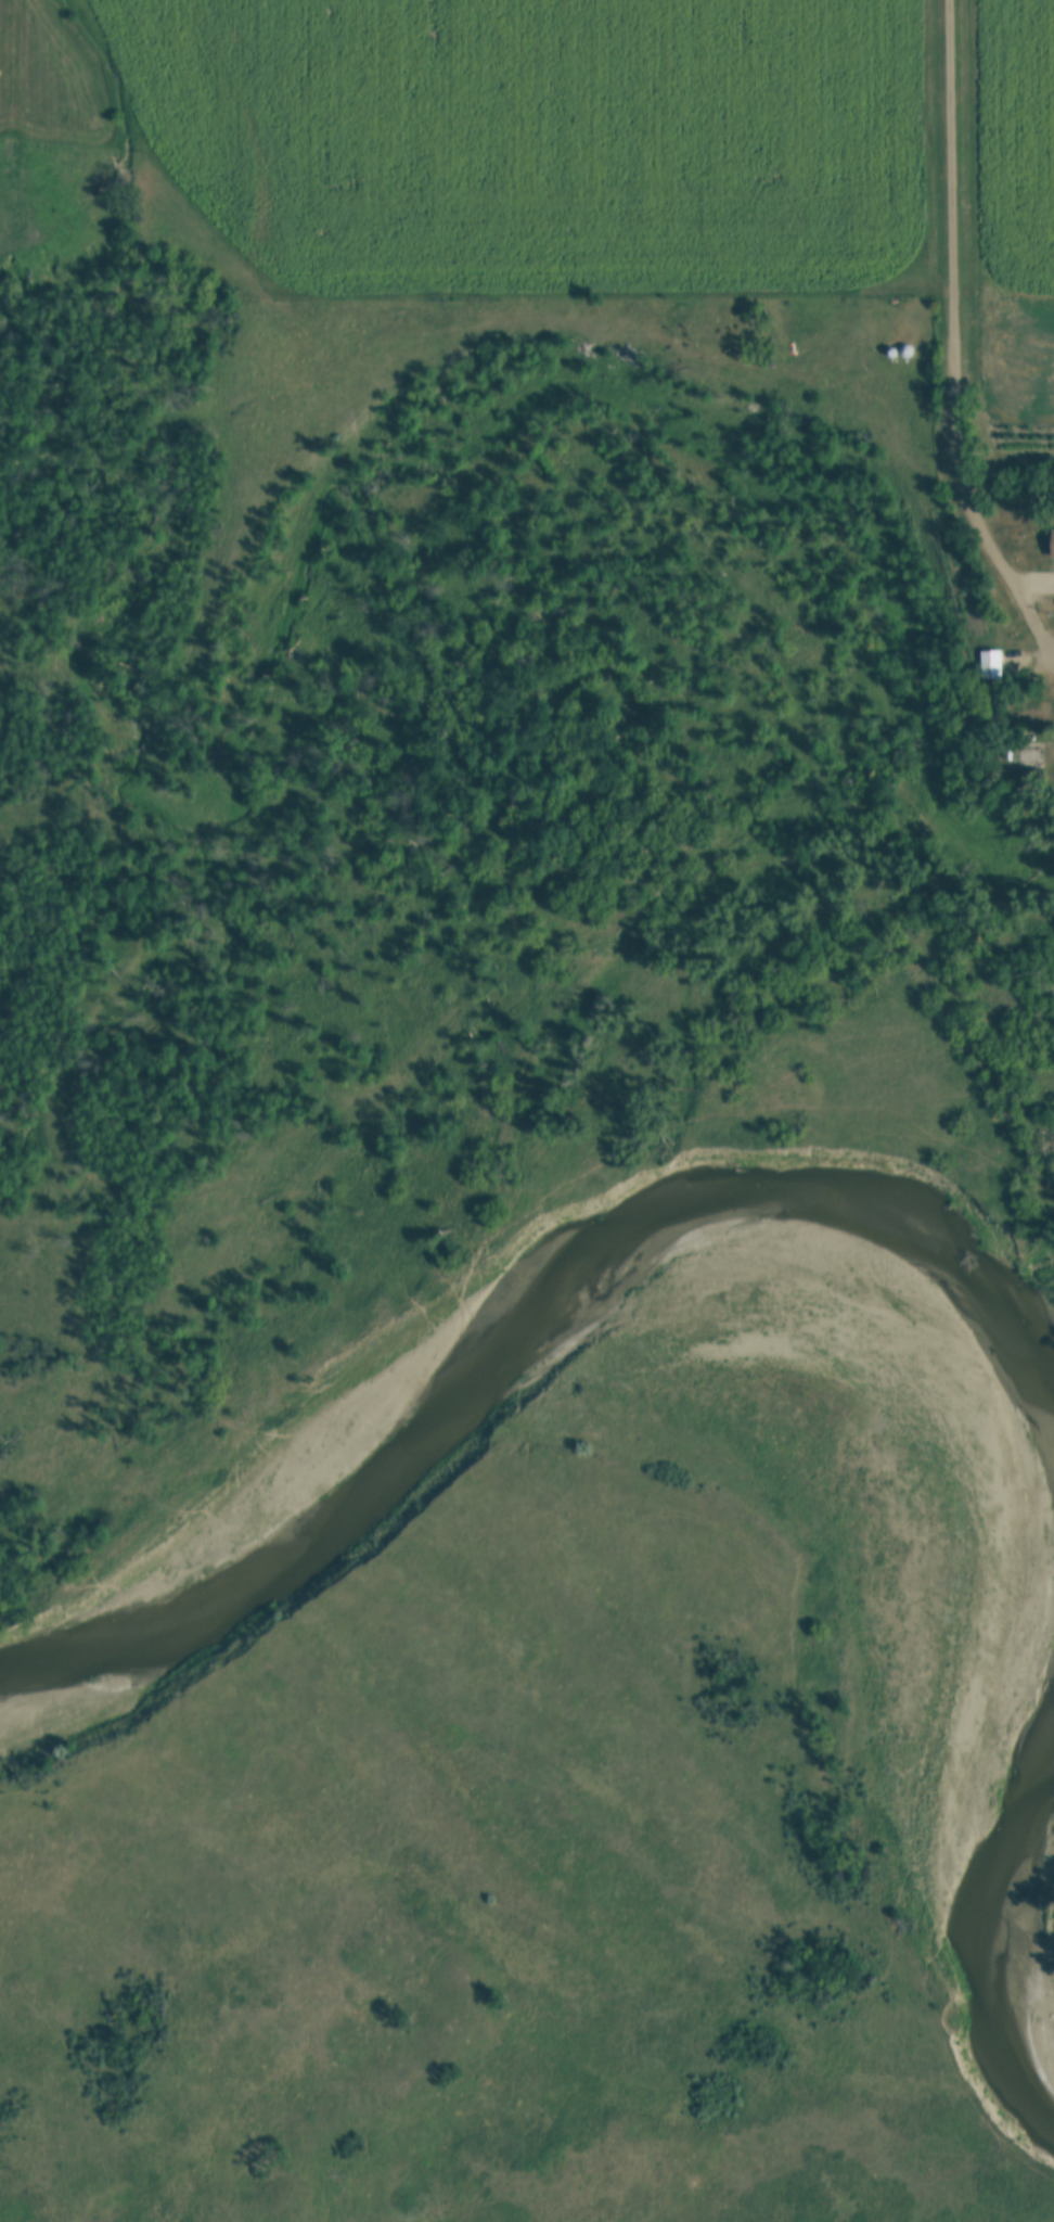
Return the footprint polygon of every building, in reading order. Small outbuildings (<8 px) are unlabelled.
[(990,651),(990,679),(1002,679),(1002,651),(990,651)]
